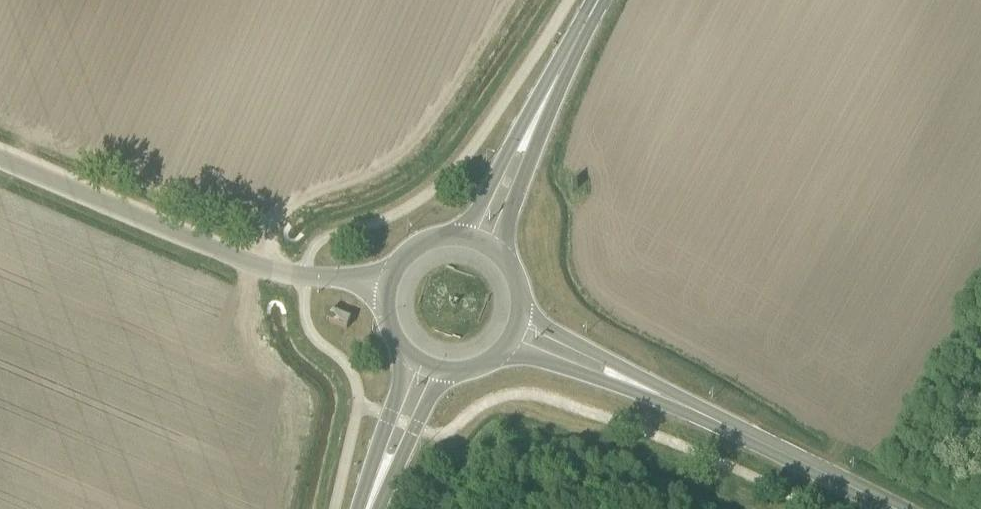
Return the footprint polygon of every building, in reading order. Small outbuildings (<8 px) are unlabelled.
[(347,328),(352,318),(332,310),(327,320),(347,328)]
